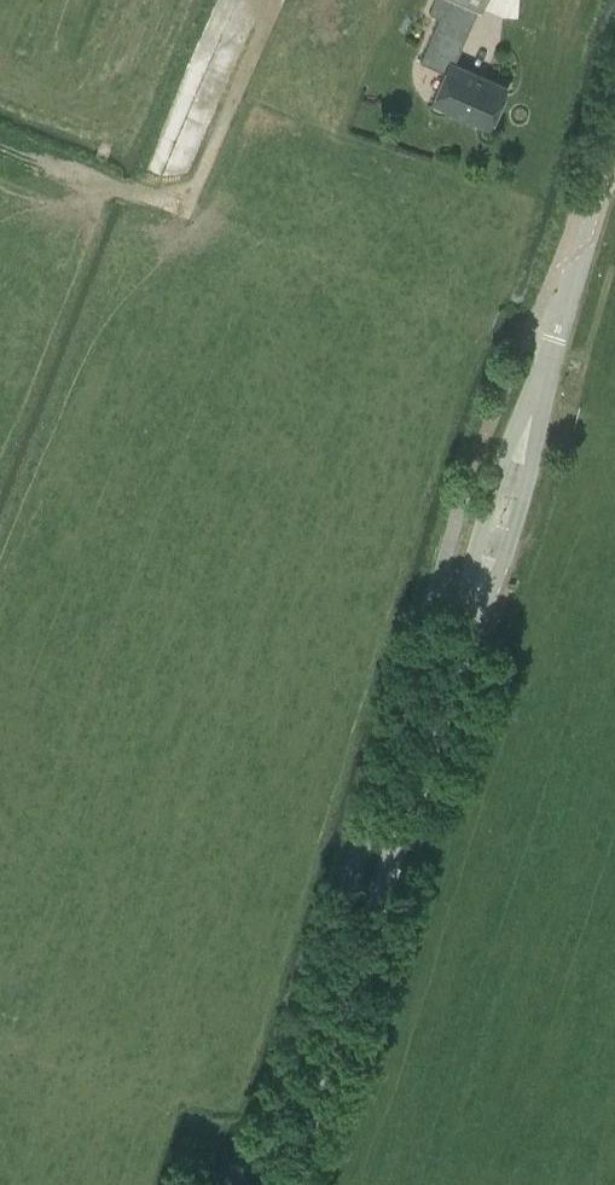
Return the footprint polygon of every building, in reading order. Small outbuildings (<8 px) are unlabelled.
[(429,11),(429,12),(440,16),(421,61),(445,71),(432,100),(489,125),(506,86),(454,63),(469,28),(478,8),(480,9),(484,0),(434,0),(429,11)]
